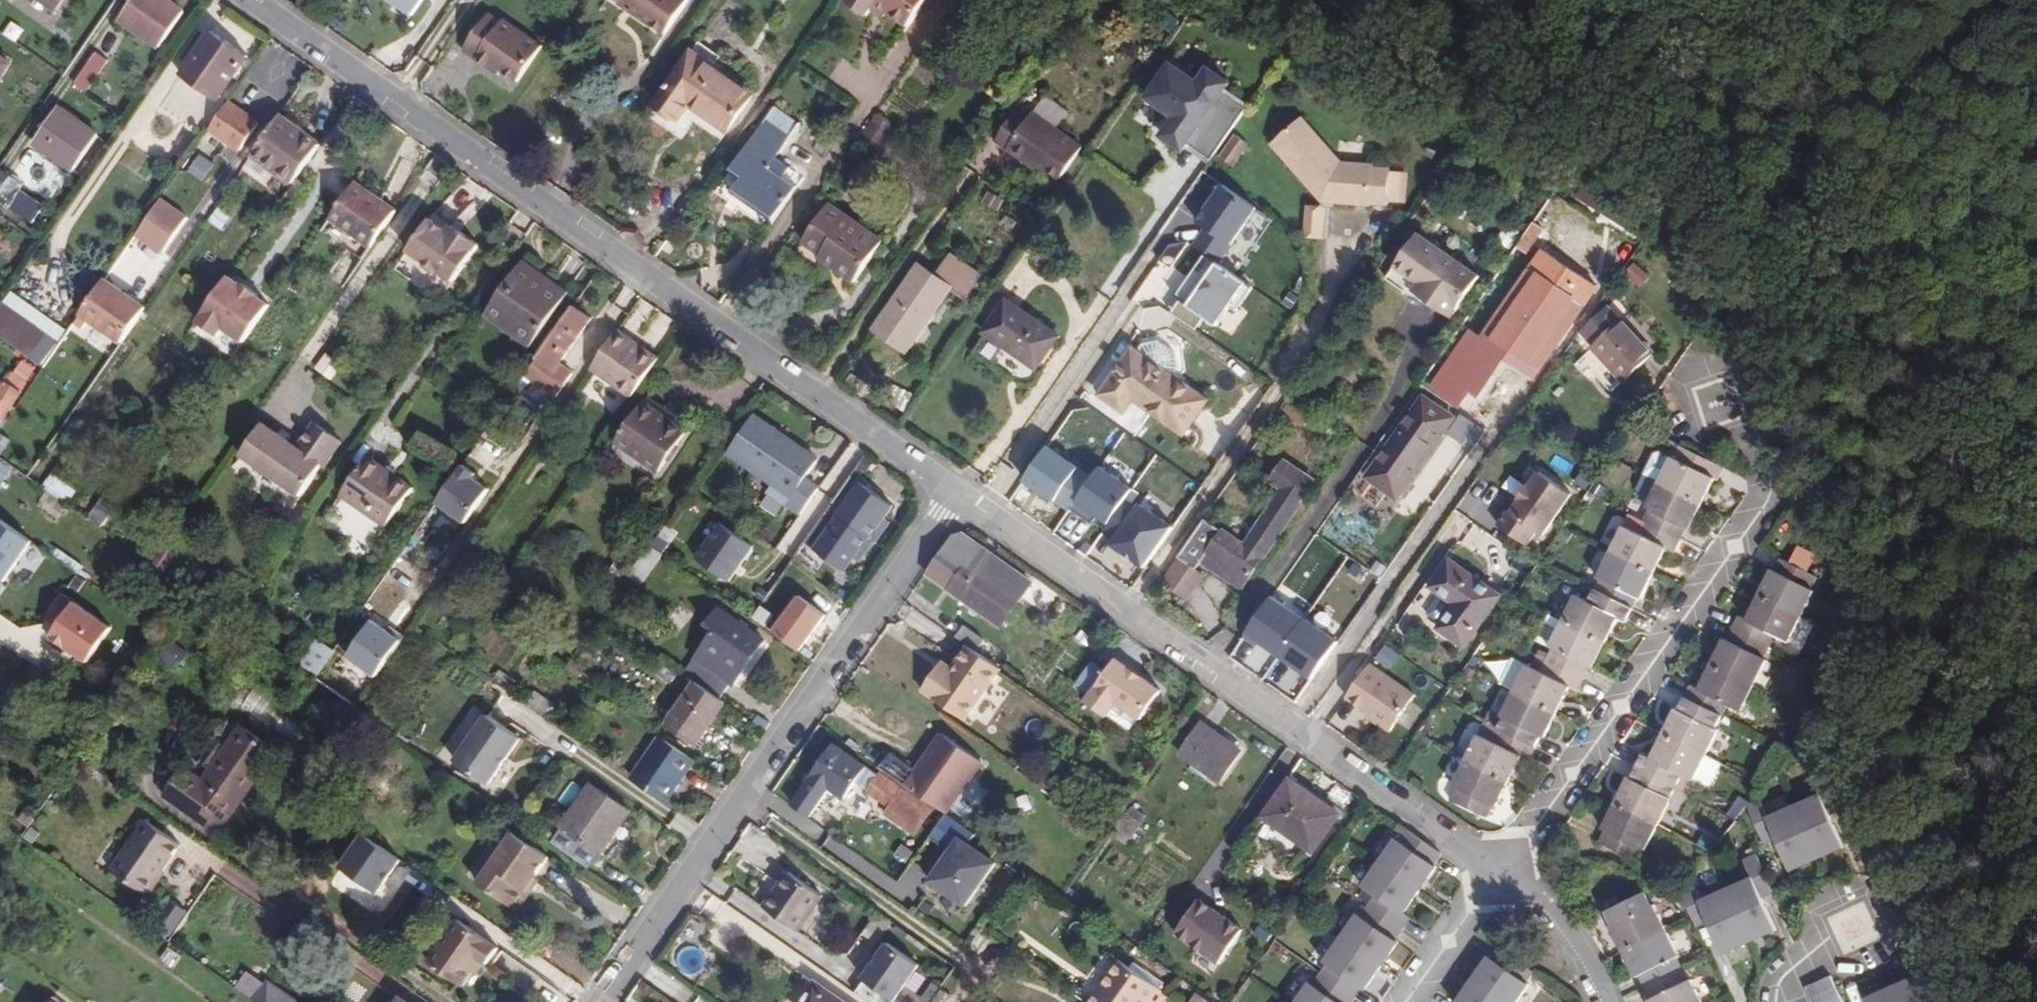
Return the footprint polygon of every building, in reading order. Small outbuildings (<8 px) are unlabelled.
[(64,0),(38,0),(55,12),(64,0)] [(119,20),(159,48),(184,12),(167,0),(133,0),(119,20)] [(413,16),(424,0),(391,0),(413,16)] [(667,34),(690,0),(618,0),(667,34)] [(848,2),(868,16),(872,9),(876,3),(889,12),(909,26),(926,0),(850,0),(848,2)] [(876,3),(872,9),(885,18),(889,12),(876,3)] [(520,83),(544,47),(505,20),(503,24),(490,15),(465,51),(491,69),(494,65),(503,71),(520,83)] [(218,102),(249,57),(212,31),(190,63),(195,66),(186,80),(218,102)] [(689,105),(727,132),(753,95),(692,52),(655,104),(679,120),(689,105)] [(93,85),(109,61),(97,53),(80,76),(93,85)] [(11,64),(0,57),(0,80),(11,64)] [(1198,79),(1169,59),(1139,103),(1168,123),(1157,140),(1182,157),(1188,148),(1208,162),(1248,105),(1231,94),(1233,85),(1206,67),(1198,79)] [(195,66),(190,63),(181,76),(186,80),(195,66)] [(503,71),(494,65),(491,69),(500,75),(503,71)] [(1068,112),(1046,96),(1034,114),(1056,129),(1068,112)] [(259,125),(228,103),(210,130),(241,151),(259,125)] [(59,107),(34,143),(74,170),(98,134),(59,107)] [(776,107),(732,169),(744,178),(735,190),(776,219),(798,187),(786,179),(794,167),(782,159),(804,126),(776,107)] [(1027,157),(1037,165),(1060,180),(1082,148),(1056,129),(1034,114),(1033,113),(1027,121),(1015,112),(995,141),(1024,162),(1027,157)] [(1339,158),(1297,115),(1268,144),(1322,198),(1327,193),(1333,198),(1370,199),(1370,197),(1387,197),(1388,161),(1371,161),(1371,158),(1339,158)] [(253,155),(294,184),(297,179),(321,145),(281,116),(253,155)] [(893,134),(873,121),(859,141),(878,155),(893,134)] [(1220,159),(1232,167),(1248,144),(1236,136),(1220,159)] [(189,173),(208,179),(214,159),(196,153),(189,173)] [(1037,165),(1027,157),(1024,162),(1034,169),(1037,165)] [(4,170),(0,176),(0,193),(12,176),(4,170)] [(34,223),(46,206),(21,189),(25,184),(12,176),(0,193),(0,200),(34,223)] [(297,179),(294,184),(283,200),(294,208),(309,187),(297,179)] [(397,211),(356,183),(331,219),(372,247),(397,211)] [(166,254),(189,213),(158,196),(135,236),(166,254)] [(855,282),(881,245),(862,232),(864,229),(829,205),(803,242),(822,254),(838,266),(836,269),(855,282)] [(216,206),(208,222),(225,230),(232,213),(216,206)] [(453,226),(435,214),(432,219),(449,231),(453,226)] [(449,231),(432,219),(409,251),(424,261),(425,266),(434,273),(439,272),(454,282),(481,245),(462,232),(458,237),(449,231)] [(462,232),(453,226),(449,231),(458,237),(462,232)] [(1409,289),(1452,319),(1481,277),(1418,235),(1387,280),(1406,294),(1409,289)] [(1533,377),(1596,287),(1543,250),(1481,340),(1470,333),(1433,387),(1461,406),(1471,390),(1478,395),(1504,357),(1533,377)] [(838,266),(822,254),(820,257),(836,269),(838,266)] [(934,313),(950,290),(966,302),(982,279),(949,256),(935,276),(919,265),(874,330),(906,352),(917,338),(912,334),(929,310),(934,313)] [(535,341),(569,294),(524,261),(490,309),(535,341)] [(1633,263),(1622,278),(1641,291),(1651,276),(1633,263)] [(229,277),(197,322),(218,337),(224,328),(244,343),(270,306),(257,297),(258,295),(244,284),(242,286),(229,277)] [(123,342),(147,308),(105,279),(82,313),(123,342)] [(1007,300),(983,333),(1037,370),(1060,337),(1007,300)] [(43,366),(58,343),(2,304),(0,306),(0,336),(43,366)] [(556,370),(591,319),(574,307),(539,358),(552,367),(556,370)] [(535,341),(490,309),(484,316),(530,349),(535,341)] [(1652,354),(1610,309),(1580,333),(1624,380),(1652,354)] [(934,313),(929,310),(912,334),(917,338),(934,313)] [(639,348),(617,333),(591,370),(632,398),(660,359),(641,346),(639,348)] [(1138,353),(1132,349),(1100,395),(1124,412),(1133,399),(1184,434),(1206,401),(1171,376),(1177,368),(1174,354),(1158,343),(1144,345),(1138,353)] [(331,378),(342,364),(326,352),(315,366),(331,378)] [(531,368),(545,378),(552,367),(539,358),(531,368)] [(35,369),(22,360),(13,374),(26,383),(35,369)] [(545,378),(531,368),(514,393),(518,395),(513,403),(523,410),(545,378)] [(555,384),(545,378),(523,410),(532,416),(555,384)] [(11,407),(22,393),(4,381),(0,387),(0,399),(11,407)] [(11,407),(0,399),(0,420),(2,422),(11,407)] [(1423,399),(1369,477),(1390,492),(1404,471),(1410,475),(1451,418),(1423,399)] [(659,472),(687,433),(644,403),(616,442),(659,472)] [(820,461),(756,417),(730,454),(774,484),(766,496),(786,510),(820,461)] [(300,447),(264,423),(242,455),(302,496),(324,464),(326,466),(342,442),(315,424),(300,447)] [(443,461),(451,441),(419,428),(411,447),(443,461)] [(10,438),(0,432),(0,455),(10,438)] [(1648,509),(1642,522),(1679,541),(1686,528),(1689,530),(1715,478),(1718,480),(1724,467),(1681,446),(1675,458),(1672,457),(1646,508),(1648,509)] [(414,488),(369,457),(343,495),(388,526),(414,488)] [(14,469),(2,460),(0,462),(0,487),(14,469)] [(1203,562),(1241,588),(1313,481),(1285,462),(1271,482),(1282,489),(1244,545),(1224,531),(1203,562)] [(461,463),(435,499),(466,521),(492,484),(461,463)] [(1135,486),(1100,463),(1071,507),(1092,520),(1096,514),(1110,524),(1135,486)] [(1496,527),(1533,550),(1572,490),(1536,466),(1496,527)] [(72,488),(57,478),(48,491),(63,501),(72,488)] [(859,485),(841,511),(832,505),(806,543),(846,571),(891,507),(859,485)] [(1471,512),(1493,527),(1511,501),(1489,486),(1471,512)] [(98,501),(89,516),(102,525),(112,509),(98,501)] [(1173,525),(1141,503),(1113,544),(1145,566),(1173,525)] [(435,504),(424,523),(452,539),(463,520),(435,504)] [(699,522),(686,513),(683,518),(695,527),(699,522)] [(685,542),(690,535),(695,527),(683,518),(666,543),(678,552),(685,542)] [(2,593),(31,536),(0,519),(0,592),(2,593)] [(728,582),(755,547),(718,519),(692,554),(728,582)] [(1632,610),(1638,598),(1641,599),(1666,549),(1673,552),(1679,541),(1642,522),(1636,533),(1623,527),(1598,578),(1600,579),(1594,591),(1632,610)] [(695,538),(690,535),(685,542),(690,545),(695,538)] [(1792,560),(1811,568),(1818,551),(1799,543),(1792,560)] [(176,554),(165,547),(154,563),(164,571),(176,554)] [(646,577),(657,561),(646,553),(635,569),(646,577)] [(633,565),(622,558),(608,578),(619,586),(633,565)] [(1773,569),(1760,595),(1803,616),(1816,591),(1813,589),(1819,577),(1782,558),(1775,571),(1773,569)] [(1186,600),(1203,575),(1181,559),(1163,584),(1186,600)] [(1431,587),(1456,604),(1439,628),(1466,646),(1501,596),(1449,560),(1431,587)] [(951,589),(1002,626),(1022,597),(971,561),(951,589)] [(1632,610),(1594,591),(1589,603),(1575,596),(1550,647),(1552,648),(1547,659),(1584,677),(1590,667),(1593,668),(1618,618),(1626,622),(1632,610)] [(799,592),(770,628),(798,650),(827,614),(799,592)] [(1739,616),(1733,628),(1770,647),(1776,635),(1790,642),(1803,616),(1760,595),(1748,620),(1739,616)] [(46,636),(86,663),(112,625),(72,598),(46,636)] [(774,616),(761,607),(753,618),(766,627),(774,616)] [(697,683),(720,699),(732,682),(734,684),(764,640),(719,609),(708,624),(716,630),(686,675),(697,683)] [(345,635),(328,623),(300,664),(317,675),(345,635)] [(977,651),(984,641),(964,627),(957,637),(977,651)] [(1765,658),(1770,647),(1733,628),(1727,640),(1725,639),(1712,665),(1755,686),(1768,660),(1765,658)] [(1001,669),(967,645),(951,668),(945,677),(936,670),(922,690),(965,720),(1001,669)] [(1139,720),(1161,690),(1114,656),(1082,701),(1125,731),(1135,717),(1139,720)] [(586,668),(573,658),(566,668),(579,677),(586,668)] [(361,667),(350,659),(335,679),(347,688),(361,667)] [(1505,717),(1499,729),(1536,747),(1542,735),(1545,736),(1570,686),(1578,690),(1584,677),(1547,659),(1541,671),(1527,664),(1502,715),(1505,717)] [(951,668),(942,661),(936,670),(945,677),(951,668)] [(1344,699),(1390,731),(1416,693),(1371,661),(1344,699)] [(1742,711),(1755,686),(1712,665),(1699,690),(1691,686),(1685,698),(1722,717),(1729,704),(1742,711)] [(517,680),(501,670),(495,679),(512,689),(517,680)] [(726,703),(720,699),(697,683),(667,726),(696,746),(726,703)] [(241,711),(293,734),(301,716),(249,692),(241,711)] [(553,706),(536,694),(530,702),(547,714),(553,706)] [(1722,717),(1685,698),(1679,710),(1676,709),(1652,759),(1643,755),(1636,768),(1674,787),(1688,794),(1719,730),(1717,728),(1722,717)] [(929,733),(899,711),(873,746),(904,768),(929,733)] [(487,716),(455,761),(489,784),(521,739),(487,716)] [(1241,752),(1201,725),(1181,754),(1221,781),(1241,752)] [(221,833),(277,752),(242,727),(204,782),(187,769),(168,797),(221,833)] [(1530,760),(1536,747),(1499,729),(1492,741),(1479,734),(1453,786),(1456,787),(1450,799),(1487,818),(1494,806),(1496,807),(1522,756),(1530,760)] [(940,733),(904,784),(945,813),(981,761),(940,733)] [(695,761),(660,736),(632,777),(667,802),(695,761)] [(834,745),(794,804),(810,815),(829,787),(845,798),(857,781),(894,807),(887,817),(914,835),(931,812),(834,745)] [(1669,798),(1674,787),(1636,768),(1631,780),(1628,778),(1603,829),(1606,831),(1600,843),(1637,861),(1643,849),(1646,851),(1671,799),(1669,798)] [(1820,796),(1769,818),(1761,799),(1747,805),(1764,844),(1777,838),(1791,870),(1844,847),(1830,815),(1843,809),(1826,771),(1811,778),(1820,796)] [(1041,789),(1053,797),(1065,781),(1053,772),(1041,789)] [(1341,814),(1290,779),(1264,817),(1314,852),(1341,814)] [(591,785),(562,826),(552,819),(541,836),(589,870),(630,812),(591,785)] [(1127,814),(1113,834),(1127,844),(1141,824),(1127,814)] [(112,871),(147,895),(163,870),(180,845),(146,821),(112,871)] [(970,909),(998,850),(934,821),(907,880),(970,909)] [(525,892),(549,857),(514,833),(509,829),(498,845),(503,849),(479,883),(518,910),(527,897),(525,892)] [(1362,988),(1365,990),(1397,943),(1395,941),(1410,919),(1403,913),(1436,867),(1433,865),(1441,855),(1406,831),(1399,841),(1397,839),(1363,886),(1376,895),(1361,917),(1358,915),(1325,962),(1328,964),(1313,985),(1310,983),(1297,1001),(1352,1001),(1362,988)] [(871,863),(835,838),(826,851),(862,877),(871,863)] [(378,884),(397,868),(384,852),(365,869),(378,884)] [(1776,930),(1762,898),(1774,892),(1757,854),(1744,860),(1752,878),(1701,901),(1693,883),(1680,889),(1697,927),(1709,921),(1723,953),(1776,930)] [(549,857),(525,892),(527,897),(553,860),(549,857)] [(167,873),(163,870),(147,895),(151,898),(167,873)] [(798,931),(823,896),(788,872),(764,907),(798,931)] [(1645,987),(1683,969),(1677,958),(1679,957),(1655,906),(1652,907),(1646,894),(1608,912),(1614,925),(1612,927),(1636,978),(1640,976),(1645,987)] [(1174,930),(1217,963),(1244,929),(1201,895),(1174,930)] [(840,975),(856,984),(890,924),(874,915),(840,975)] [(459,918),(429,962),(464,987),(476,969),(481,961),(486,965),(488,966),(500,948),(459,918)] [(173,927),(167,922),(158,935),(165,939),(173,927)] [(854,992),(871,1001),(894,1001),(919,960),(885,940),(854,992)] [(182,956),(168,948),(161,959),(174,967),(182,956)] [(1528,985),(1526,983),(1534,973),(1499,949),(1491,959),(1489,957),(1458,1001),(1516,1001),(1528,985)] [(486,965),(481,961),(476,969),(481,972),(486,965)] [(1169,996),(1121,961),(1091,1001),(1165,1001),(1169,996)] [(1683,969),(1645,987),(1651,1000),(1648,1001),(1649,1001),(1702,1001),(1692,980),(1689,981),(1683,969)] [(1931,974),(1920,979),(1919,976),(1867,1000),(1868,1001),(1944,1001),(1931,974)] [(1813,1001),(1843,1001),(1831,975),(1807,986),(1813,1001)] [(255,1001),(297,1001),(268,982),(266,985),(254,976),(242,993),(255,1001)] [(816,982),(802,1001),(844,1001),(816,982)] [(1198,994),(1192,1001),(1209,1001),(1198,994)]
